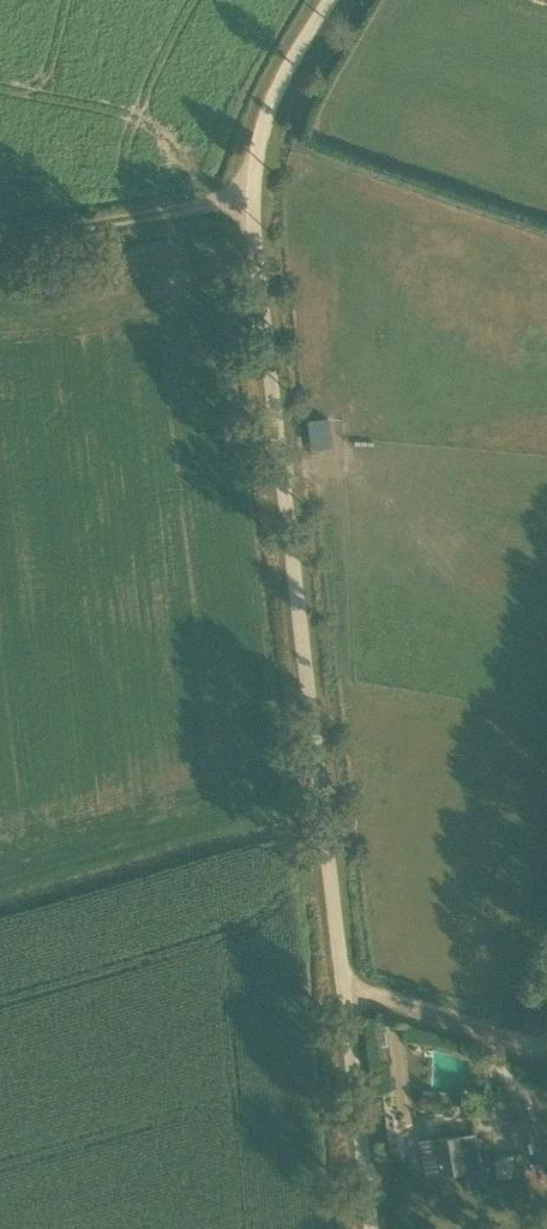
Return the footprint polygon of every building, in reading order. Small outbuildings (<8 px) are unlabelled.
[(313,446),(336,444),(335,416),(312,417),(313,446)] [(492,1092),(473,1091),(473,1106),(492,1106),(492,1092)] [(463,1170),(462,1164),(464,1163),(468,1190),(488,1187),(484,1164),(481,1164),(475,1135),(458,1138),(457,1136),(436,1139),(442,1173),(463,1170)] [(511,1155),(497,1157),(490,1158),(494,1190),(514,1188),(511,1155)]
